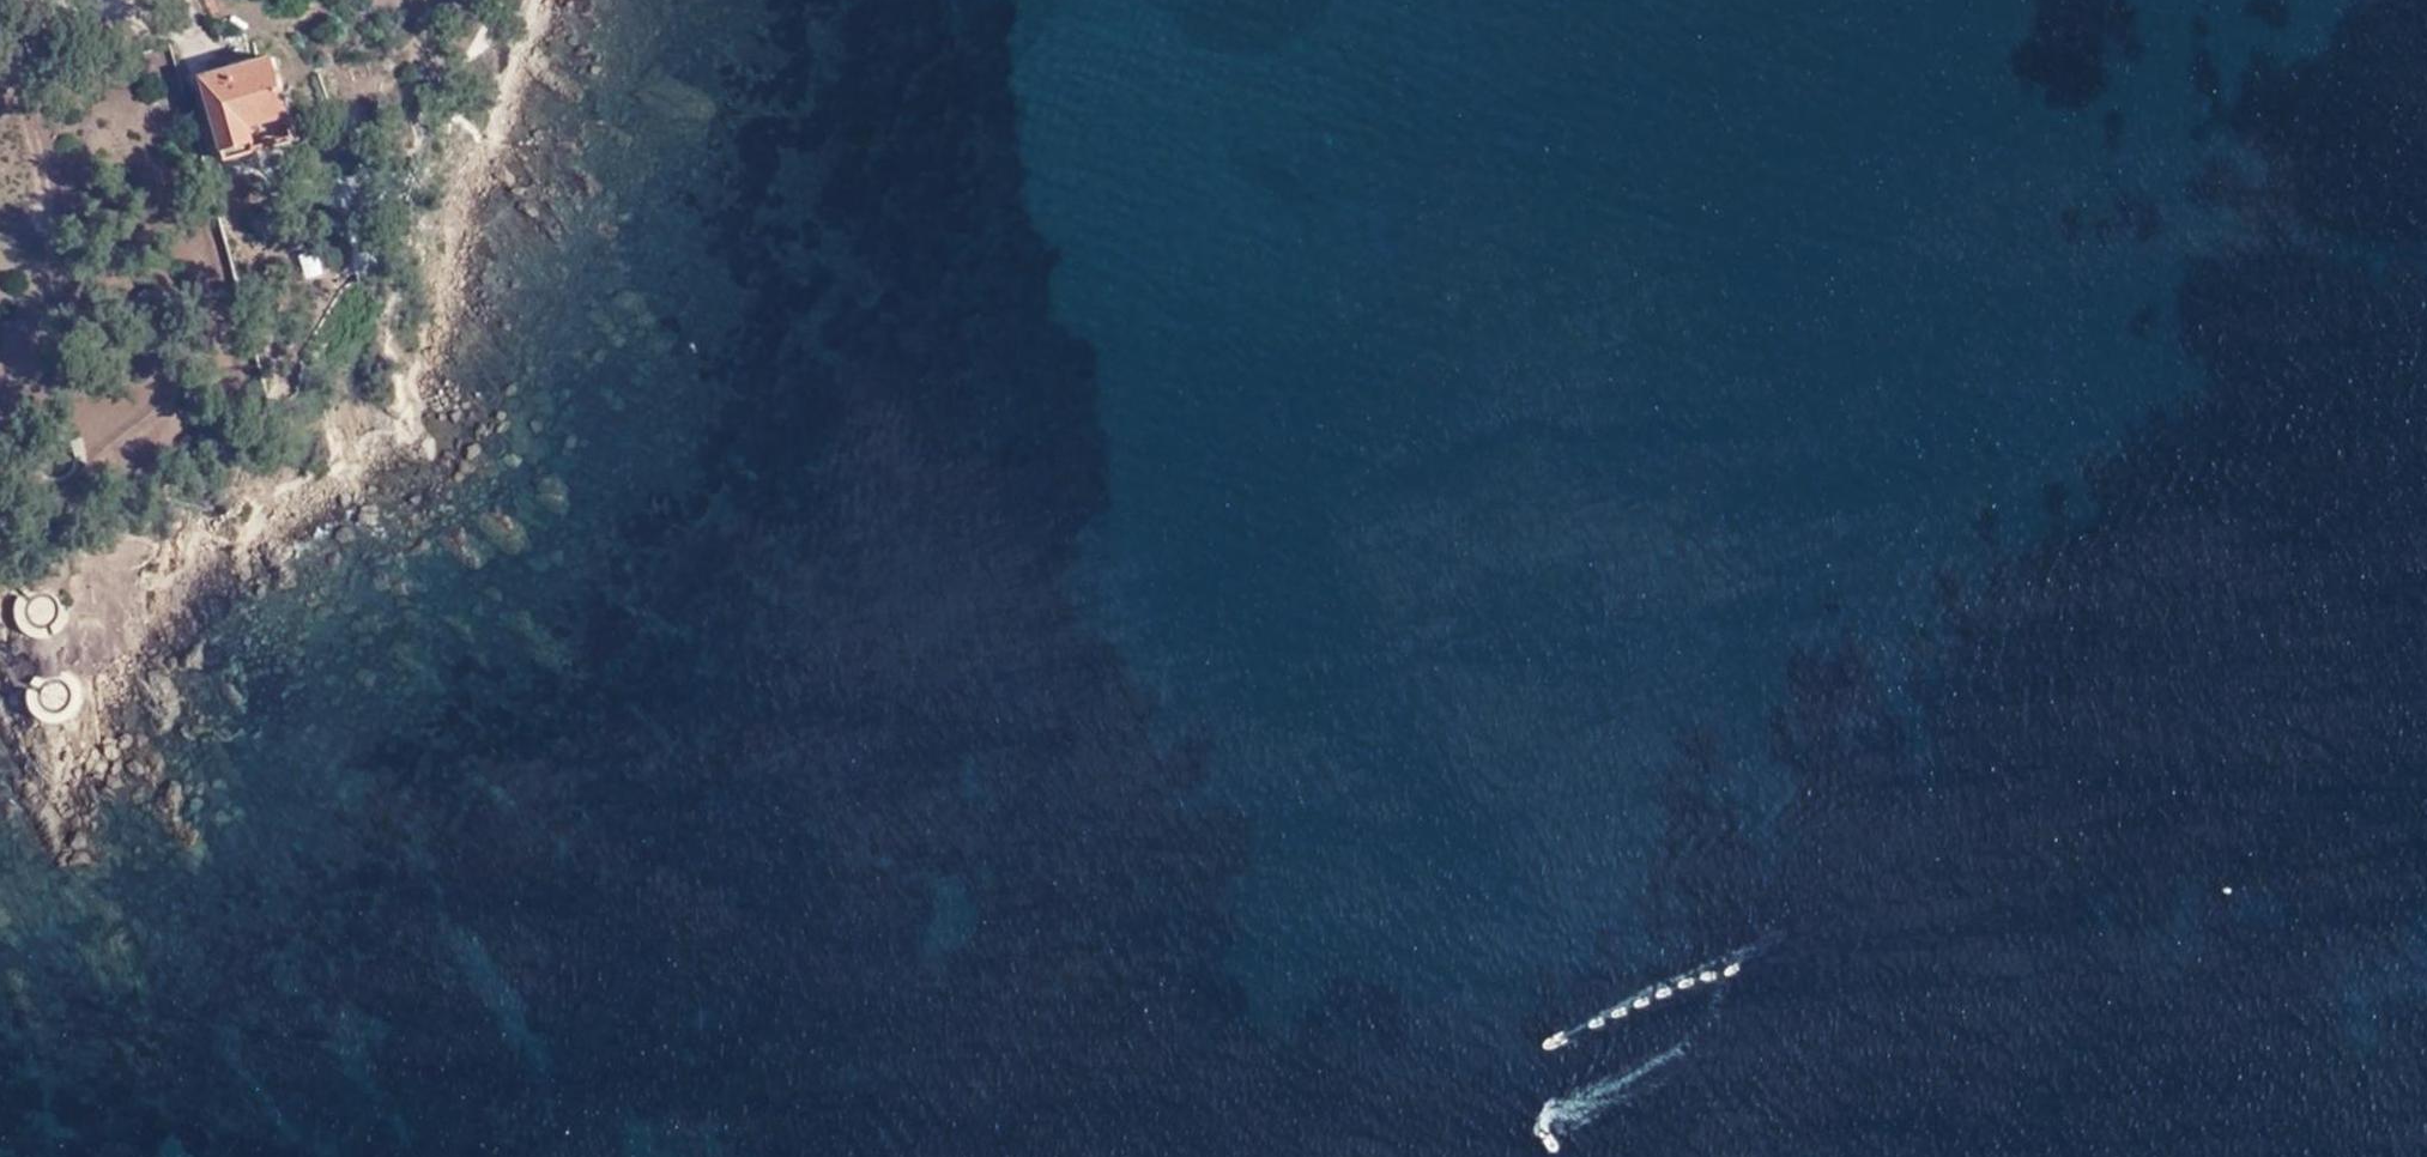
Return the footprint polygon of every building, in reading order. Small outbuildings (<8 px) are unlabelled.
[(200,78),(223,162),(255,152),(254,147),(293,136),(269,58),(200,78)]
